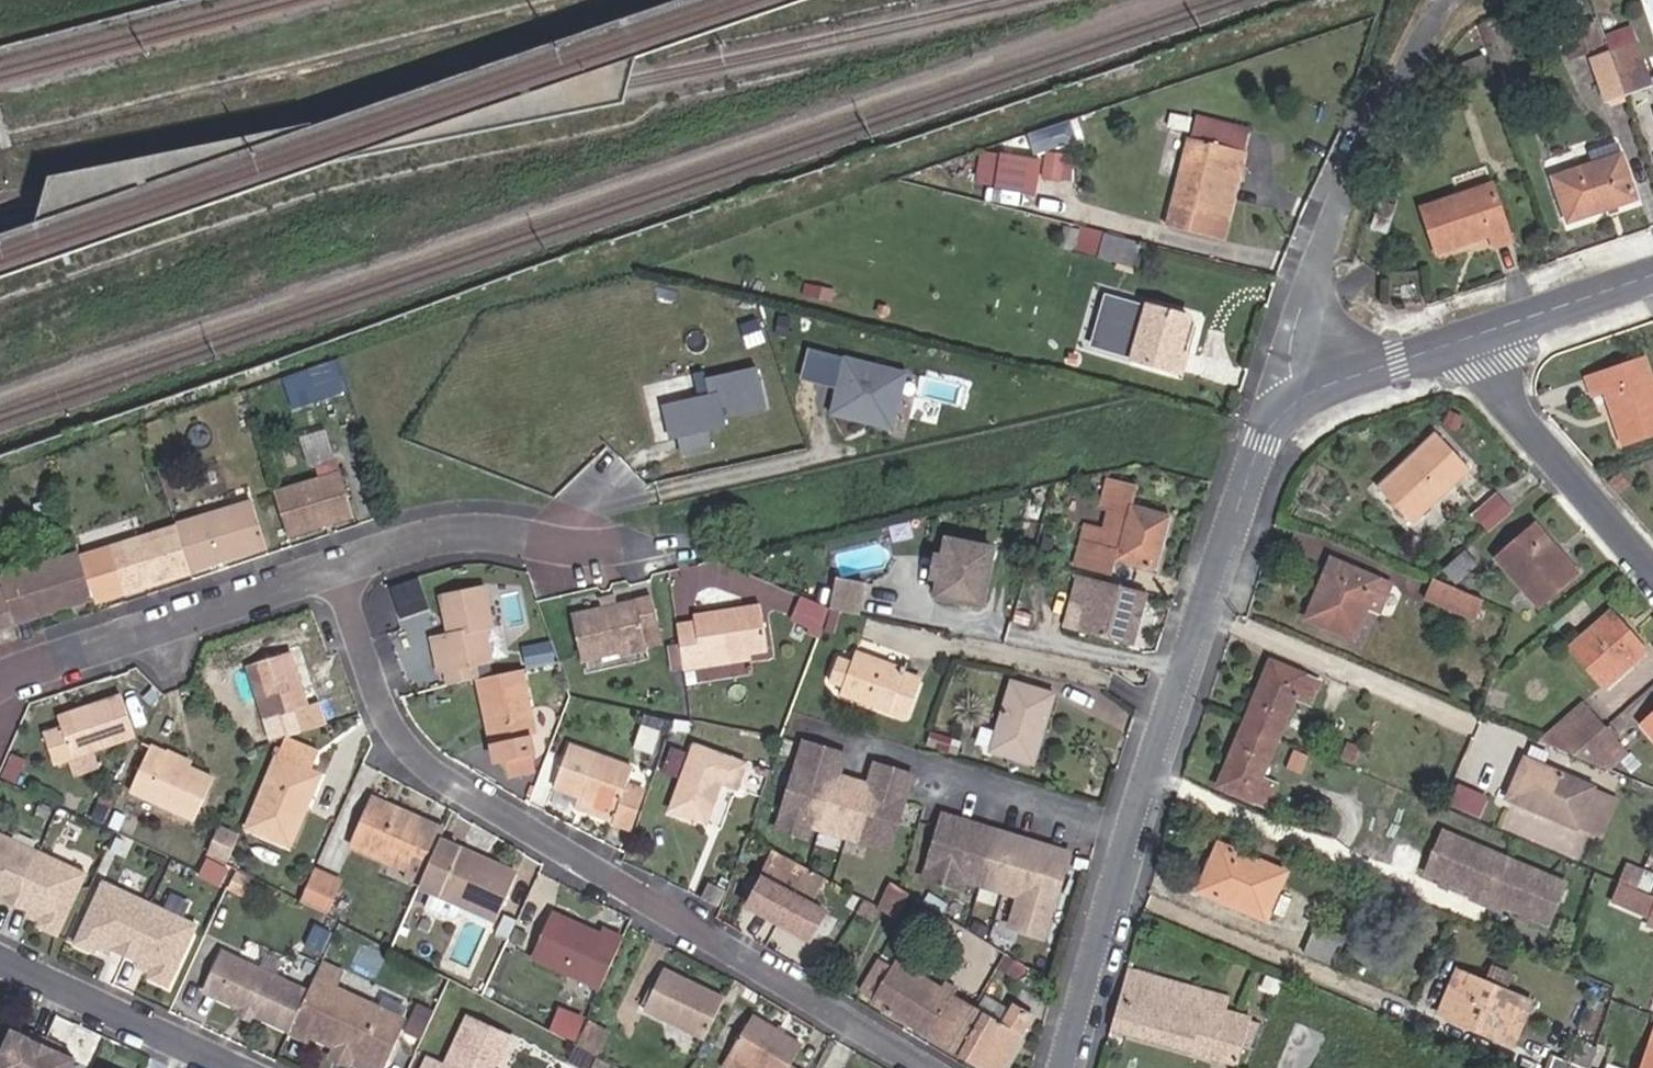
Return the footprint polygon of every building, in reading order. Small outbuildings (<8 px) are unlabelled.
[(1583,46),(1572,15),(1555,21),(1566,52),(1583,46)] [(1611,58),(1624,97),(1652,87),(1639,48),(1611,58)] [(1605,103),(1624,97),(1611,58),(1610,55),(1590,61),(1605,103)] [(1482,56),(1454,66),(1459,79),(1486,69),(1482,56)] [(1018,132),(1020,150),(1046,146),(1044,128),(1018,132)] [(1214,218),(1231,150),(1194,140),(1170,228),(1222,241),(1227,221),(1214,218)] [(1566,223),(1634,200),(1617,145),(1587,155),(1591,166),(1551,179),(1566,223)] [(1067,179),(1073,154),(1048,148),(1042,173),(1067,179)] [(1245,153),(1231,150),(1214,218),(1227,221),(1245,153)] [(1042,167),(1003,162),(999,196),(1037,201),(1042,167)] [(1490,185),(1420,209),(1435,254),(1488,235),(1493,248),(1509,242),(1490,185)] [(1369,242),(1388,187),(1384,186),(1366,241),(1369,242)] [(1384,247),(1401,191),(1388,187),(1369,242),(1384,247)] [(1060,250),(1076,253),(1081,233),(1066,228),(1060,250)] [(1146,244),(1106,233),(1099,257),(1140,269),(1146,244)] [(1177,370),(1182,352),(1192,318),(1149,306),(1134,358),(1177,370)] [(828,416),(896,428),(909,365),(807,346),(801,378),(834,384),(828,416)] [(1191,355),(1182,352),(1177,370),(1186,373),(1191,355)] [(1643,361),(1584,380),(1589,395),(1603,391),(1621,445),(1652,434),(1652,389),(1643,361)] [(760,364),(690,377),(693,394),(662,400),(669,437),(678,435),(681,453),(714,447),(709,421),(768,411),(760,364)] [(323,383),(336,378),(333,371),(320,375),(321,378),(323,383)] [(306,383),(307,388),(323,383),(321,378),(306,383)] [(342,396),(336,378),(323,383),(329,401),(342,396)] [(323,383),(307,388),(313,405),(329,401),(323,383)] [(1439,434),(1381,489),(1413,524),(1470,469),(1439,434)] [(342,473),(275,493),(289,536),(354,516),(342,473)] [(1133,505),(1138,487),(1109,479),(1102,505),(1110,507),(1104,532),(1087,528),(1077,565),(1113,575),(1118,559),(1157,569),(1172,516),(1133,505)] [(1490,529),(1513,507),(1497,490),(1474,512),(1490,529)] [(253,500),(177,523),(177,526),(192,570),(267,546),(253,500)] [(1545,542),(1550,537),(1537,523),(1497,559),(1540,607),(1581,571),(1566,555),(1561,559),(1545,542)] [(84,567),(94,599),(96,603),(125,595),(192,573),(192,570),(177,526),(110,547),(113,557),(84,567)] [(1566,555),(1550,537),(1545,542),(1561,559),(1566,555)] [(982,610),(994,553),(948,543),(943,563),(939,583),(935,600),(982,610)] [(1466,551),(1444,569),(1457,584),(1464,578),(1472,588),(1488,574),(1466,551)] [(0,578),(0,582),(15,624),(94,599),(84,567),(79,552),(0,578)] [(1339,579),(1344,564),(1333,560),(1319,595),(1324,597),(1333,576),(1339,579)] [(939,583),(943,563),(934,561),(929,581),(939,583)] [(1323,611),(1318,624),(1356,639),(1381,581),(1344,564),(1339,579),(1333,576),(1324,597),(1319,595),(1314,607),(1323,611)] [(421,575),(390,582),(399,621),(430,614),(421,575)] [(1095,579),(1080,575),(1073,600),(1088,604),(1095,579)] [(859,614),(866,584),(838,579),(832,608),(859,614)] [(1134,645),(1148,593),(1095,579),(1088,604),(1081,631),(1134,645)] [(1476,619),(1485,600),(1435,579),(1427,598),(1476,619)] [(771,605),(788,612),(797,592),(779,585),(771,605)] [(449,670),(452,686),(479,680),(476,665),(493,661),(485,629),(494,627),(486,589),(443,597),(449,622),(456,621),(459,633),(452,634),(447,635),(454,669),(449,670)] [(598,597),(602,610),(620,605),(617,593),(598,597)] [(652,597),(659,626),(671,624),(663,594),(652,597)] [(9,623),(0,596),(0,625),(9,623)] [(824,629),(827,599),(796,596),(793,626),(824,629)] [(620,605),(602,610),(575,617),(586,661),(646,647),(645,646),(663,642),(659,626),(652,597),(620,605)] [(698,622),(680,626),(683,647),(686,668),(687,671),(705,667),(704,661),(749,654),(769,651),(762,606),(698,616),(698,622)] [(1309,619),(1318,624),(1323,611),(1314,607),(1309,619)] [(1649,652),(1613,611),(1572,647),(1608,688),(1649,652)] [(456,621),(449,622),(452,634),(459,633),(456,621)] [(1025,637),(1010,634),(1006,646),(1023,649),(1025,637)] [(441,671),(449,670),(454,669),(447,635),(434,638),(441,671)] [(551,645),(525,654),(530,669),(556,660),(551,645)] [(672,671),(686,668),(683,647),(668,650),(672,671)] [(293,712),(299,732),(326,724),(320,704),(308,708),(290,653),(249,665),(266,721),(293,712)] [(921,680),(872,662),(873,659),(856,653),(852,663),(840,658),(830,682),(844,687),(840,696),(906,720),(921,680)] [(704,661),(705,667),(750,661),(749,654),(704,661)] [(1273,661),(1247,722),(1281,737),(1298,698),(1312,704),(1322,681),(1273,661)] [(522,671),(479,680),(494,746),(502,744),(506,762),(540,755),(522,671)] [(1056,694),(1013,681),(992,751),(1035,762),(1056,694)] [(122,696),(90,707),(92,713),(61,723),(62,727),(44,734),(54,765),(72,759),(72,757),(135,736),(122,696)] [(1539,741),(1559,748),(1597,716),(1584,702),(1539,741)] [(92,713),(90,707),(59,718),(61,723),(92,713)] [(1559,748),(1576,756),(1607,727),(1597,716),(1559,748)] [(1644,725),(1652,735),(1652,716),(1644,725)] [(1281,737),(1247,722),(1221,788),(1270,808),(1279,786),(1263,780),(1281,737)] [(1593,762),(1617,739),(1607,727),(1576,756),(1593,762)] [(962,746),(931,734),(927,745),(957,757),(962,746)] [(301,801),(315,768),(313,767),(320,751),(287,738),(248,827),(291,846),(309,804),(301,801)] [(1593,762),(1611,771),(1631,753),(1617,739),(1593,762)] [(846,754),(805,741),(778,828),(801,835),(805,823),(889,850),(913,775),(877,764),(870,785),(840,775),(846,754)] [(672,744),(663,768),(678,774),(687,749),(672,744)] [(635,768),(571,745),(555,787),(581,797),(576,811),(631,832),(647,792),(628,784),(635,768)] [(746,763),(696,745),(671,809),(706,823),(722,782),(737,788),(746,763)] [(195,820),(215,778),(189,766),(192,760),(169,750),(168,753),(151,746),(132,790),(195,820)] [(1616,797),(1527,759),(1510,799),(1599,838),(1616,797)] [(323,772),(315,768),(301,801),(309,804),(323,772)] [(1479,814),(1486,795),(1458,784),(1450,803),(1479,814)] [(710,822),(723,826),(735,790),(722,786),(710,822)] [(441,839),(445,829),(373,796),(352,844),(408,869),(415,855),(430,863),(441,839)] [(944,815),(923,880),(963,892),(965,883),(1021,900),(1012,930),(1042,940),(1069,854),(998,831),(944,815)] [(1570,884),(1444,830),(1426,871),(1474,891),(1471,897),(1505,911),(1507,906),(1552,925),(1570,884)] [(517,872),(441,839),(430,863),(420,887),(426,889),(433,892),(425,908),(432,911),(437,909),(442,897),(498,921),(517,872)] [(1288,872),(1221,842),(1200,891),(1267,920),(1288,872)] [(48,932),(78,870),(32,849),(8,901),(34,913),(29,923),(48,932)] [(811,869),(777,850),(763,874),(765,875),(750,902),(812,936),(827,910),(812,901),(798,894),(810,872),(811,869)] [(408,869),(424,876),(430,863),(415,855),(408,869)] [(1615,879),(1624,883),(1637,888),(1637,887),(1651,892),(1652,887),(1652,875),(1643,871),(1642,875),(1627,869),(1624,875),(1617,873),(1615,879)] [(339,883),(313,871),(300,901),(326,912),(339,883)] [(810,872),(798,894),(812,901),(823,879),(810,872)] [(248,880),(235,874),(229,889),(241,894),(248,880)] [(119,954),(144,901),(97,880),(68,942),(87,951),(92,941),(119,954)] [(1624,883),(1617,904),(1647,915),(1652,897),(1652,895),(1637,888),(1624,883)] [(711,884),(704,897),(718,905),(725,891),(711,884)] [(420,902),(426,889),(420,887),(414,899),(420,902)] [(160,985),(190,923),(144,901),(119,954),(145,966),(141,976),(160,985)] [(536,958),(602,989),(625,939),(607,931),(604,936),(555,914),(536,958)] [(510,940),(518,921),(506,916),(498,935),(510,940)] [(326,951),(338,924),(331,921),(318,948),(326,951)] [(409,930),(402,926),(399,933),(406,936),(409,930)] [(1342,946),(1316,935),(1308,954),(1334,966),(1342,946)] [(254,1014),(289,1030),(308,990),(221,949),(202,989),(241,1007),(251,1012),(254,1014)] [(877,996),(896,965),(881,955),(860,986),(877,996)] [(932,1036),(986,1067),(1006,1067),(1038,1016),(1014,1003),(1002,1022),(899,960),(896,965),(877,996),(873,1001),(904,1019),(907,1014),(935,1030),(932,1036)] [(1486,982),(1509,992),(1517,974),(1494,964),(1486,982)] [(1157,977),(1131,969),(1127,981),(1154,989),(1157,977)] [(707,1040),(727,1000),(665,970),(646,1009),(707,1040)] [(1534,1002),(1509,992),(1486,982),(1459,970),(1443,1009),(1482,1025),(1479,1032),(1516,1047),(1534,1002)] [(404,1018),(314,977),(308,990),(289,1030),(307,1038),(309,1033),(335,1045),(340,1047),(342,1042),(349,1046),(347,1051),(352,1053),(382,1067),(404,1018)] [(1127,981),(1113,1031),(1239,1067),(1245,1048),(1252,1050),(1263,1023),(1252,1020),(1253,1017),(1227,1009),(1208,1004),(1211,992),(1198,988),(1195,1000),(1179,996),(1182,983),(1157,977),(1154,989),(1127,981)] [(1198,988),(1182,983),(1179,996),(1195,1000),(1198,988)] [(1208,1004),(1227,1009),(1231,997),(1211,992),(1208,1004)] [(251,1020),(254,1014),(251,1012),(241,1007),(238,1013),(251,1020)] [(583,1028),(585,1023),(559,1009),(548,1030),(576,1044),(583,1028)] [(1440,1015),(1479,1032),(1482,1025),(1443,1009),(1440,1015)] [(904,1019),(932,1036),(935,1030),(907,1014),(904,1019)] [(751,1065),(756,1067),(797,1067),(792,1065),(804,1046),(754,1015),(731,1053),(751,1065)] [(469,1016),(445,1065),(427,1057),(422,1067),(498,1067),(513,1037),(469,1016)] [(605,1039),(583,1028),(576,1044),(598,1055),(605,1039)] [(30,1031),(27,1038),(10,1030),(0,1051),(0,1067),(71,1067),(75,1060),(58,1052),(61,1046),(30,1031)] [(1552,1067),(1591,1067),(1599,1049),(1579,1041),(1570,1062),(1557,1056),(1552,1067)] [(1652,1046),(1644,1067),(1652,1067),(1652,1041),(1652,1046)] [(349,1046),(342,1042),(340,1047),(335,1045),(330,1055),(347,1063),(352,1053),(347,1051),(349,1046)] [(573,1045),(565,1060),(581,1067),(586,1067),(593,1055),(573,1045)] [(751,1065),(731,1053),(722,1067),(723,1067),(749,1067),(751,1065)] [(1598,1058),(1594,1067),(1607,1067),(1610,1062),(1598,1058)]
